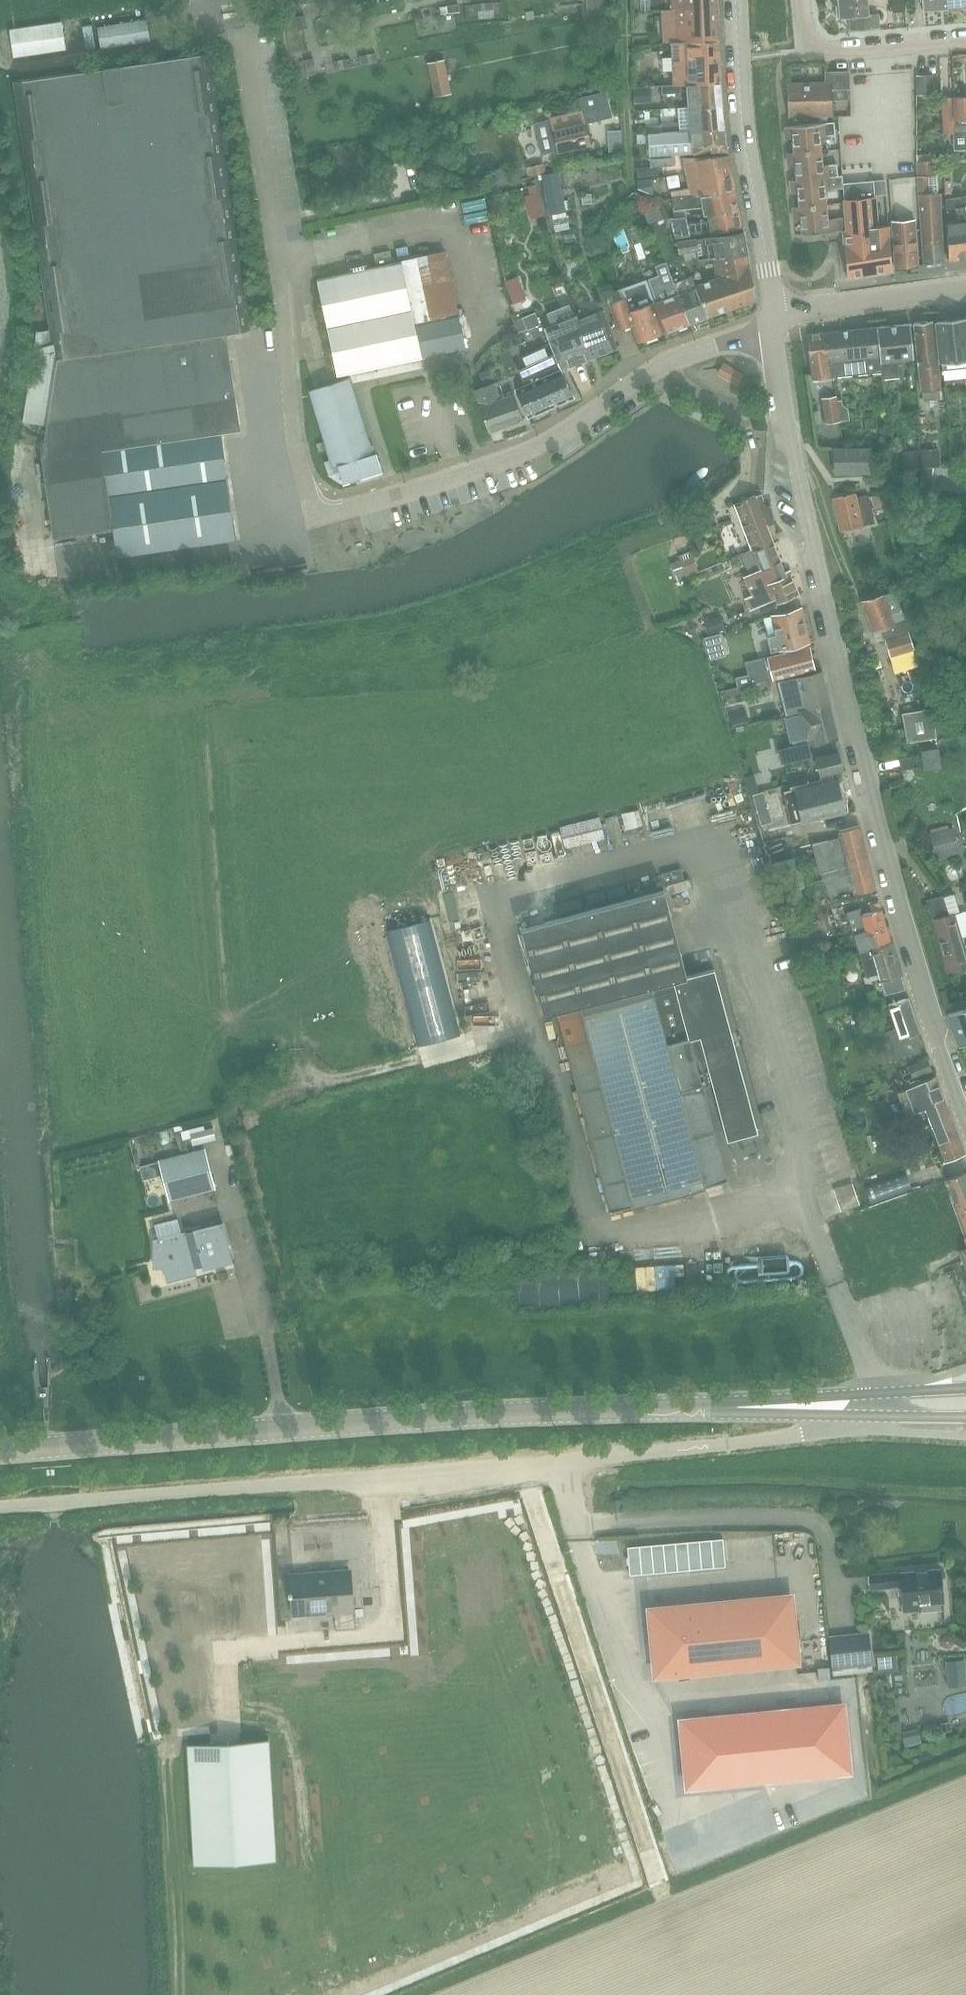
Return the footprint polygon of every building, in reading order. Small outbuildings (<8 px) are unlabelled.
[(588,9),(609,7),(608,0),(587,0),(588,9)] [(686,42),(719,40),(719,38),(720,38),(718,0),(671,0),(673,41),(686,40),(686,42)] [(841,16),(841,17),(850,16),(851,29),(881,27),(879,12),(870,13),(869,0),(839,0),(841,16)] [(906,11),(905,0),(893,0),(894,12),(906,11)] [(948,8),(948,0),(923,0),(924,10),(948,8)] [(459,4),(447,5),(448,7),(448,13),(460,12),(460,8),(459,4)] [(297,16),(295,16),(296,19),(298,29),(308,28),(305,14),(297,16)] [(98,27),(101,46),(101,47),(150,40),(147,20),(98,27)] [(11,29),(14,46),(15,56),(66,49),(62,21),(11,29)] [(676,67),(677,84),(682,84),(686,84),(686,86),(688,86),(721,84),(719,40),(686,42),(686,66),(676,67)] [(104,559),(236,539),(221,431),(241,428),(227,332),(249,330),(208,52),(16,80),(54,342),(35,348),(23,420),(48,424),(43,457),(54,536),(100,531),(104,559)] [(367,54),(360,55),(361,65),(378,62),(376,52),(367,54)] [(305,59),(305,61),(308,76),(309,75),(317,74),(314,57),(305,59)] [(339,59),(334,60),(336,70),(346,68),(353,67),(351,57),(339,59)] [(444,60),(429,63),(436,96),(451,92),(444,60)] [(825,82),(788,83),(789,117),(797,116),(803,116),(833,116),(833,100),(849,99),(849,87),(848,71),(839,71),(838,71),(825,72),(825,82)] [(933,74),(928,74),(917,75),(918,95),(935,94),(933,74)] [(682,92),(682,84),(677,84),(662,85),(662,93),(682,92)] [(686,86),(688,106),(677,107),(678,108),(723,105),(721,87),(721,84),(688,86),(686,86)] [(646,87),(634,88),(635,102),(647,101),(646,87)] [(542,154),(559,150),(559,151),(591,144),(586,123),(612,117),(607,91),(578,97),(582,110),(551,116),(552,119),(534,123),(542,154)] [(954,96),(955,118),(965,119),(965,95),(954,96)] [(965,132),(965,119),(955,118),(954,96),(943,97),(945,133),(965,132)] [(678,108),(678,121),(660,122),(661,132),(649,133),(649,134),(725,128),(723,105),(678,108)] [(789,125),(785,126),(786,136),(792,136),(794,152),(794,154),(823,151),(821,136),(836,134),(835,121),(834,121),(833,116),(803,116),(797,116),(797,125),(789,125)] [(672,153),(727,150),(725,128),(649,134),(651,165),(673,165),(672,153)] [(608,130),(608,140),(609,148),(623,147),(622,135),(622,130),(608,130)] [(794,152),(788,153),(789,163),(796,163),(798,179),(797,179),(797,180),(839,175),(838,163),(824,164),(823,151),(794,154),(794,152)] [(683,157),(686,173),(733,174),(729,154),(683,157)] [(918,154),(924,262),(944,260),(940,192),(939,193),(937,159),(928,160),(927,154),(918,154)] [(545,163),(526,166),(528,176),(542,173),(547,173),(545,163)] [(511,164),(493,170),(496,185),(515,180),(511,164)] [(547,173),(542,173),(549,214),(567,210),(559,170),(547,173)] [(686,173),(690,196),(736,192),(733,174),(686,173)] [(797,179),(791,180),(792,191),(798,190),(800,206),(799,206),(800,207),(827,204),(828,204),(827,189),(844,187),(844,183),(843,174),(839,175),(797,180),(797,179)] [(651,178),(637,180),(638,188),(651,193),(653,193),(651,178)] [(885,180),(873,181),(875,195),(886,194),(885,180)] [(845,197),(843,197),(843,202),(845,216),(846,229),(844,229),(844,230),(848,278),(893,270),(890,223),(878,224),(876,197),(875,195),(873,181),(844,183),(844,187),(845,197)] [(529,194),(524,196),(529,210),(542,206),(538,192),(529,194)] [(673,198),(674,208),(674,217),(687,216),(687,208),(703,207),(704,213),(740,210),(736,192),(690,196),(673,198)] [(946,198),(947,208),(965,206),(965,207),(965,195),(946,198)] [(629,202),(627,206),(628,211),(633,213),(637,211),(639,207),(638,202),(634,200),(629,202)] [(799,206),(793,206),(794,217),(802,217),(803,234),(837,230),(844,230),(844,229),(846,229),(845,216),(829,218),(828,204),(827,204),(800,207),(799,206)] [(950,260),(965,258),(965,207),(965,206),(947,208),(947,210),(957,208),(959,221),(947,223),(948,240),(949,241),(950,260)] [(658,242),(668,237),(666,232),(669,230),(664,219),(662,220),(658,207),(649,210),(653,223),(650,224),(658,242)] [(712,237),(745,233),(740,210),(709,214),(712,237)] [(893,220),(897,269),(919,266),(918,263),(916,218),(893,220)] [(630,227),(628,228),(630,234),(633,243),(634,243),(640,241),(636,229),(634,226),(630,227)] [(584,235),(592,256),(605,251),(597,230),(597,231),(595,227),(584,231),(586,235),(584,235)] [(714,258),(714,259),(748,254),(745,233),(677,242),(679,253),(697,250),(698,260),(714,258)] [(380,253),(402,361),(467,347),(446,249),(402,259),(402,261),(394,262),(391,250),(380,253)] [(338,374),(402,361),(380,253),(375,254),(377,266),(318,278),(338,374)] [(717,277),(696,284),(708,316),(754,300),(748,254),(714,259),(717,277)] [(651,277),(650,278),(668,330),(689,323),(673,279),(666,262),(656,266),(659,275),(651,277)] [(673,273),(672,273),(674,278),(673,279),(689,323),(690,322),(707,316),(708,316),(696,284),(693,274),(688,276),(687,277),(684,269),(673,273)] [(633,324),(638,340),(666,331),(647,279),(623,287),(626,297),(610,302),(619,328),(633,324)] [(521,285),(509,290),(513,303),(526,298),(521,285)] [(604,309),(579,318),(592,357),(617,349),(604,309)] [(535,312),(522,318),(527,329),(540,324),(535,312)] [(577,315),(543,328),(548,338),(555,353),(556,355),(561,368),(562,368),(592,357),(579,318),(577,315)] [(965,367),(965,318),(965,316),(937,319),(943,370),(965,367)] [(522,318),(515,321),(520,333),(527,329),(522,318)] [(915,323),(923,390),(924,402),(942,399),(941,388),(932,320),(915,323)] [(878,326),(884,380),(900,378),(898,360),(914,359),(911,323),(878,326)] [(827,332),(832,376),(881,371),(883,380),(884,380),(878,326),(827,332)] [(813,378),(832,376),(827,332),(807,334),(813,378)] [(509,350),(500,355),(506,366),(514,362),(509,350)] [(518,387),(517,388),(529,415),(530,415),(573,396),(561,368),(556,355),(520,371),(526,383),(518,387)] [(717,374),(738,386),(745,374),(724,362),(717,374)] [(490,368),(480,372),(483,382),(493,378),(490,368)] [(308,387),(324,440),(326,449),(329,458),(324,460),(329,473),(343,483),(355,479),(382,470),(377,452),(374,453),(349,375),(337,379),(308,387)] [(495,382),(474,389),(485,420),(489,431),(523,419),(515,393),(502,398),(501,398),(495,382)] [(836,395),(821,398),(826,424),(842,421),(842,419),(840,411),(840,409),(838,401),(837,395),(836,395)] [(848,409),(840,411),(842,419),(842,421),(847,420),(850,420),(850,418),(848,409)] [(318,451),(326,449),(324,440),(316,442),(318,451)] [(835,448),(835,472),(873,471),(872,447),(835,448)] [(939,449),(921,450),(922,468),(932,467),(940,467),(939,449)] [(919,450),(902,451),(903,469),(920,468),(919,450)] [(834,498),(842,531),(876,522),(869,494),(857,497),(856,493),(834,498)] [(735,503),(752,549),(774,541),(768,523),(774,522),(771,506),(761,507),(756,496),(735,503)] [(777,602),(799,594),(800,594),(791,569),(785,571),(774,541),(752,549),(741,553),(748,574),(744,576),(751,595),(745,597),(750,609),(776,600),(777,602)] [(681,559),(671,562),(677,580),(687,577),(687,578),(700,574),(692,550),(679,554),(681,559)] [(874,631),(882,628),(885,637),(884,638),(889,656),(915,648),(906,620),(895,623),(891,613),(901,610),(897,592),(883,595),(863,601),(874,631)] [(779,649),(790,646),(791,650),(768,655),(769,656),(745,661),(748,674),(751,683),(773,678),(816,668),(811,646),(802,647),(802,644),(810,642),(802,607),(770,615),(771,617),(764,618),(771,650),(779,648),(779,649)] [(705,621),(701,622),(706,636),(725,629),(720,615),(710,619),(708,615),(704,617),(705,621)] [(717,634),(704,637),(704,638),(708,652),(710,659),(726,655),(721,633),(717,634)] [(802,677),(794,679),(801,711),(832,704),(824,671),(817,673),(802,677)] [(748,674),(735,677),(738,686),(751,683),(748,674)] [(742,686),(721,690),(723,700),(731,698),(732,705),(745,703),(742,686)] [(802,712),(784,717),(790,742),(792,741),(793,744),(808,740),(808,739),(813,738),(814,742),(815,747),(826,744),(825,740),(839,736),(832,704),(801,711),(802,712)] [(932,708),(902,713),(907,743),(937,737),(932,708)] [(745,710),(733,713),(735,724),(747,722),(745,710)] [(896,729),(894,730),(896,737),(898,737),(905,736),(904,728),(896,729)] [(793,744),(778,748),(778,751),(781,763),(792,760),(813,756),(812,752),(809,740),(808,740),(793,744)] [(817,758),(822,776),(845,771),(840,752),(817,758)] [(914,757),(901,759),(903,770),(916,768),(914,757)] [(846,778),(784,791),(791,824),(854,809),(846,778)] [(561,826),(566,848),(606,837),(600,816),(561,826)] [(815,844),(813,844),(820,872),(848,866),(854,893),(876,888),(860,825),(839,830),(841,837),(815,844)] [(930,833),(937,859),(961,852),(953,827),(930,833)] [(793,859),(774,864),(782,894),(801,889),(793,859)] [(664,889),(522,927),(544,1013),(557,1010),(610,1211),(728,1180),(703,1084),(713,1081),(728,1139),(758,1131),(715,968),(687,975),(664,889)] [(927,899),(932,918),(948,972),(965,966),(965,946),(963,936),(956,913),(959,912),(954,893),(944,896),(943,894),(940,895),(932,898),(927,899)] [(855,933),(860,951),(892,942),(881,901),(870,904),(872,912),(863,915),(861,907),(846,911),(853,934),(855,933)] [(429,917),(388,929),(418,1045),(460,1034),(429,917)] [(885,994),(905,988),(892,942),(860,951),(867,976),(872,975),(873,979),(881,977),(885,994)] [(837,944),(830,952),(839,959),(846,951),(837,944)] [(827,967),(811,971),(815,985),(830,981),(827,967)] [(916,1034),(920,1033),(909,998),(888,1005),(895,1027),(882,1032),(890,1059),(920,1049),(916,1034)] [(960,1046),(965,1044),(965,1008),(949,1013),(960,1046)] [(928,1059),(907,1066),(913,1081),(934,1074),(928,1059)] [(945,1160),(965,1153),(938,1079),(899,1093),(901,1098),(899,1098),(906,1114),(924,1107),(945,1160)] [(874,1093),(871,1095),(874,1103),(882,1100),(883,1099),(880,1091),(874,1093)] [(182,1125),(174,1127),(181,1154),(189,1152),(182,1125)] [(213,1128),(190,1133),(192,1145),(216,1139),(213,1128)] [(134,1138),(129,1139),(133,1153),(138,1151),(134,1138)] [(181,1154),(158,1160),(169,1202),(216,1190),(205,1148),(189,1152),(181,1154)] [(138,1151),(133,1153),(135,1164),(141,1162),(138,1151)] [(942,1179),(965,1242),(965,1170),(942,1179)] [(860,1203),(853,1182),(833,1189),(841,1210),(860,1203)] [(707,1200),(727,1194),(725,1184),(705,1190),(707,1200)] [(223,1220),(157,1237),(168,1281),(197,1274),(195,1264),(202,1262),(204,1268),(233,1260),(223,1220)] [(956,1285),(964,1304),(965,1303),(965,1281),(956,1285)] [(723,1538),(628,1547),(630,1575),(726,1566),(723,1538)] [(870,1574),(871,1589),(902,1586),(904,1612),(923,1610),(923,1605),(945,1603),(941,1567),(870,1574)] [(294,1614),(352,1610),(349,1571),(291,1575),(294,1614)] [(656,1674),(797,1661),(791,1595),(650,1609),(656,1674)] [(870,1631),(828,1635),(832,1667),(873,1663),(870,1631)] [(941,1640),(941,1641),(941,1642),(941,1643),(942,1644),(943,1645),(944,1646),(945,1646),(945,1647),(946,1647),(947,1647),(948,1647),(949,1647),(950,1647),(951,1646),(952,1646),(952,1645),(953,1645),(953,1644),(954,1644),(954,1643),(954,1642),(954,1641),(954,1640),(954,1639),(954,1638),(954,1637),(953,1636),(952,1635),(951,1634),(950,1634),(949,1634),(949,1633),(948,1633),(947,1633),(946,1633),(946,1634),(945,1634),(944,1634),(944,1635),(943,1635),(942,1636),(942,1637),(941,1637),(941,1638),(941,1639),(941,1640)] [(946,1661),(948,1680),(965,1678),(965,1663),(965,1659),(946,1661)] [(842,1705),(682,1720),(688,1785),(848,1769),(842,1705)] [(949,1719),(941,1722),(945,1733),(953,1730),(949,1719)] [(918,1728),(902,1732),(905,1745),(921,1741),(918,1728)] [(196,1867),(277,1862),(269,1740),(188,1744),(196,1867)]
